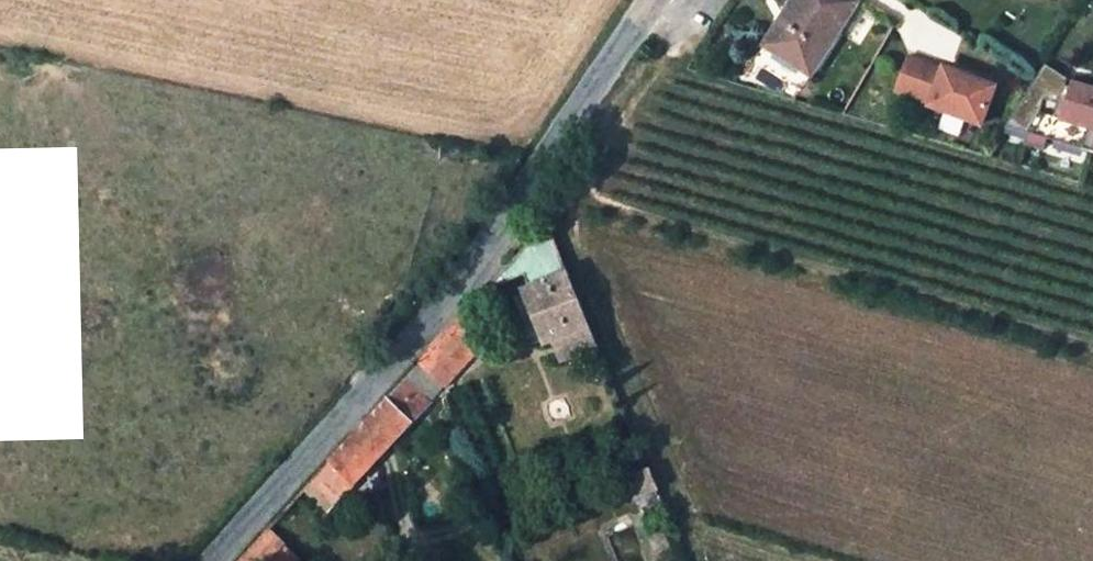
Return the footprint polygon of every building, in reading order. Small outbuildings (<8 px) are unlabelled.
[(853,0),(797,0),(766,49),(812,77),(858,4),(853,0)] [(998,87),(948,67),(947,70),(912,56),(899,90),(933,103),(932,106),(982,126),(998,87)] [(1073,81),(1064,108),(1057,106),(1065,80),(1044,68),(1007,126),(1029,134),(1040,116),(1089,131),(1083,150),(1092,153),(1092,87),(1073,81)] [(1064,108),(1073,81),(1065,80),(1057,106),(1064,108)] [(1040,116),(1029,134),(1083,150),(1089,131),(1040,116)] [(530,298),(546,340),(548,346),(552,344),(561,366),(599,352),(547,224),(515,259),(530,298)] [(534,344),(546,340),(530,298),(519,302),(534,344)] [(421,362),(444,387),(474,357),(460,320),(421,362)] [(366,422),(391,446),(428,407),(403,382),(366,422)] [(378,460),(391,446),(366,422),(353,436),(378,460)] [(378,460),(353,436),(345,445),(315,478),(339,501),(378,460)] [(648,470),(628,478),(637,498),(657,490),(648,470)] [(252,547),(268,560),(273,560),(285,548),(268,529),(252,547)] [(252,547),(238,560),(268,560),(252,547)]
